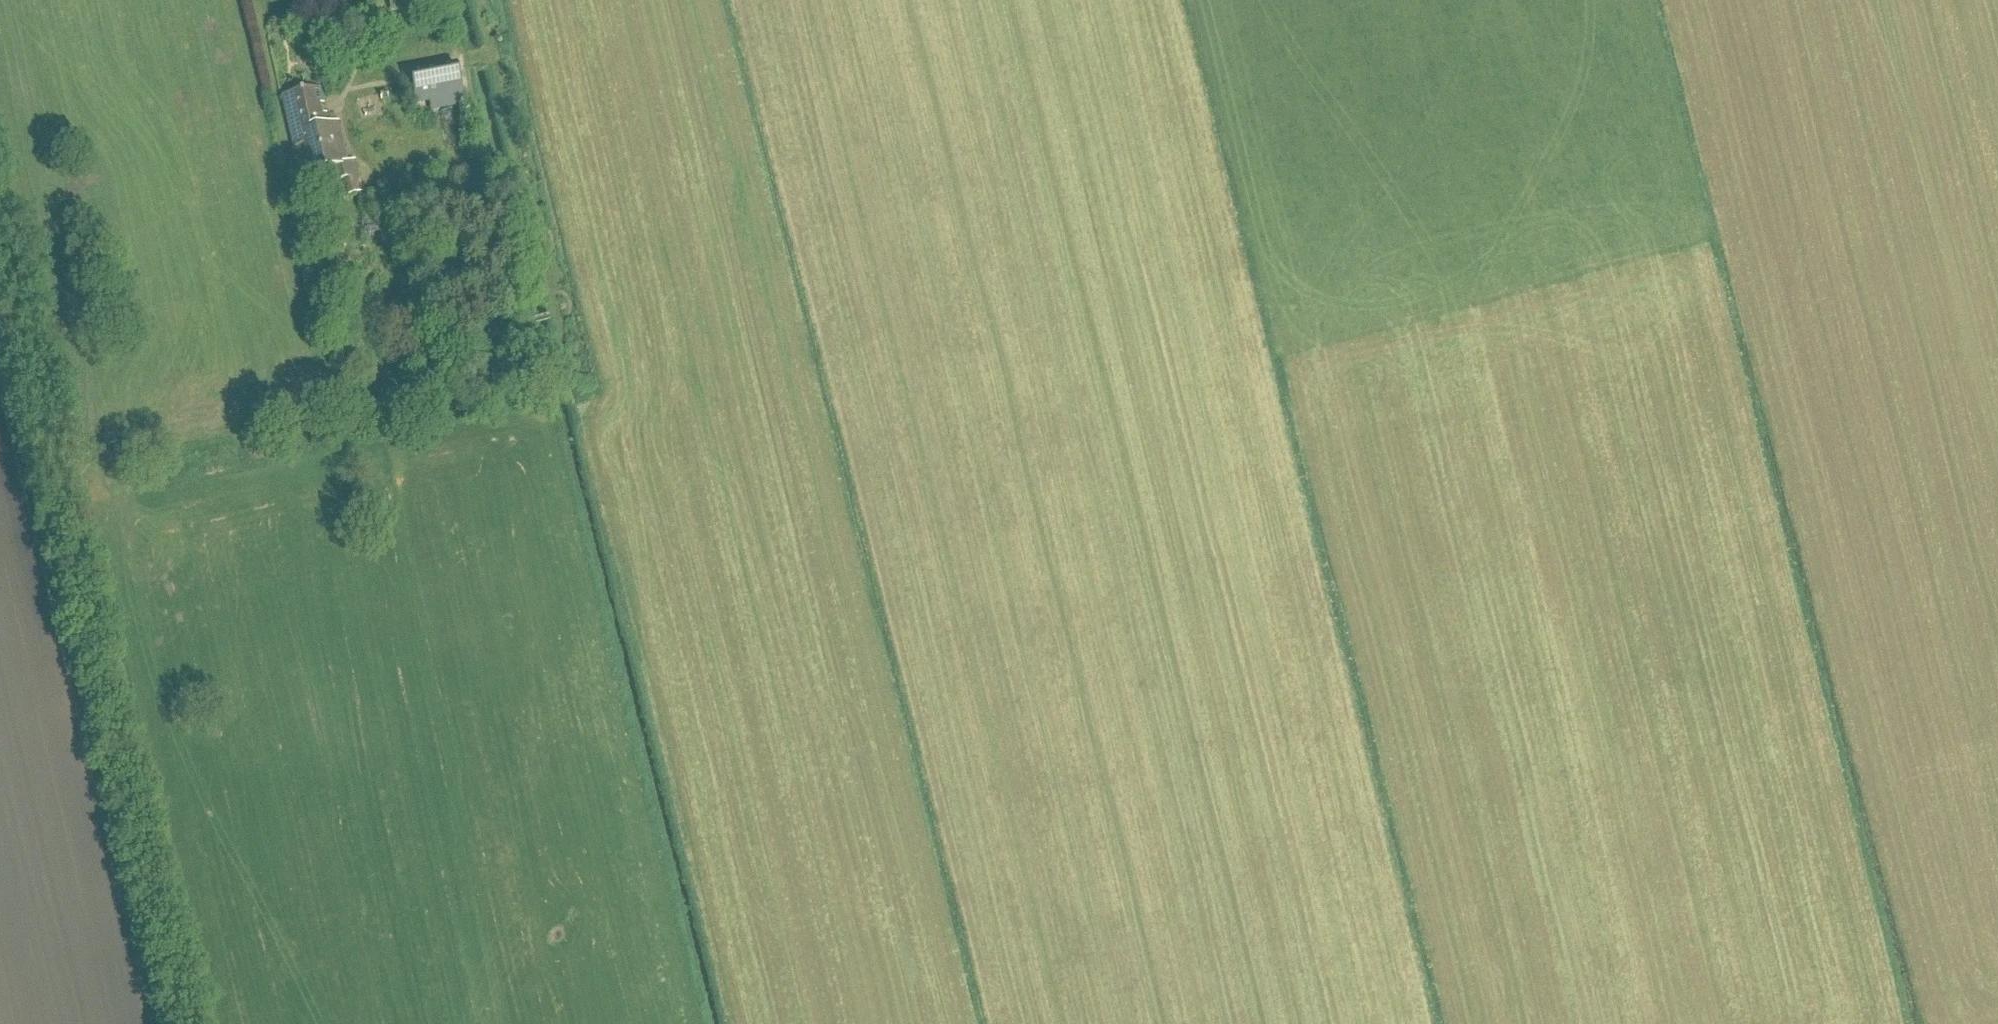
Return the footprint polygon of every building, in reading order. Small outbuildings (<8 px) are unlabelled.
[(415,100),(460,91),(456,68),(410,77),(415,100)] [(348,196),(361,193),(354,163),(346,164),(337,124),(328,126),(320,89),(282,98),(293,149),(303,147),(310,175),(335,169),(338,183),(344,181),(348,196)]
